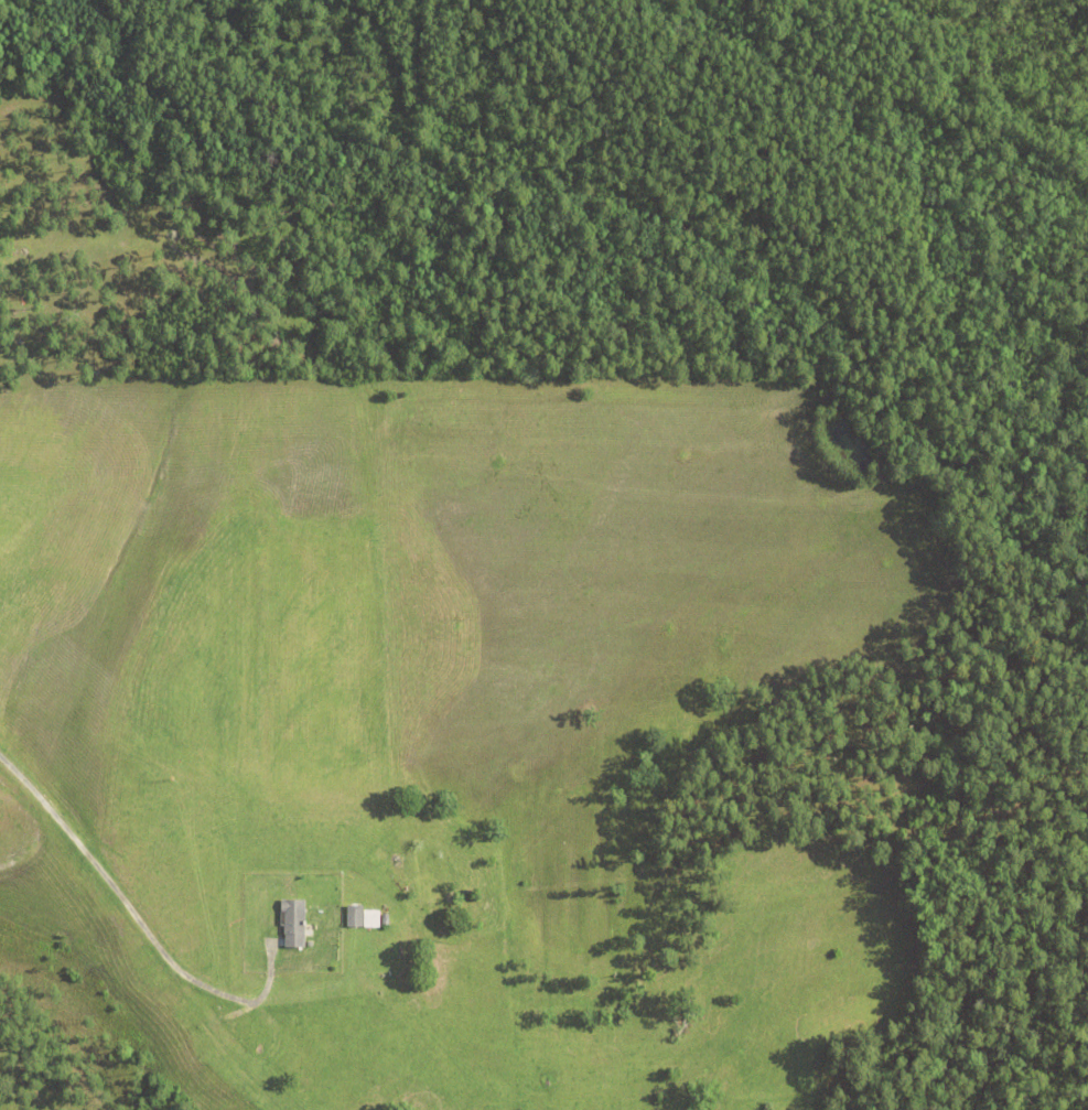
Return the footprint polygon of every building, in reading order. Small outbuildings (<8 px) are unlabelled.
[(286,949),(286,936),(284,936),(284,926),(281,926),(281,902),(305,902),(305,949),(286,949)] [(347,928),(347,907),(352,907),(352,904),(362,904),(362,907),(363,907),(363,928),(347,928)] [(364,928),(364,912),(380,912),(379,928),(364,928)]
